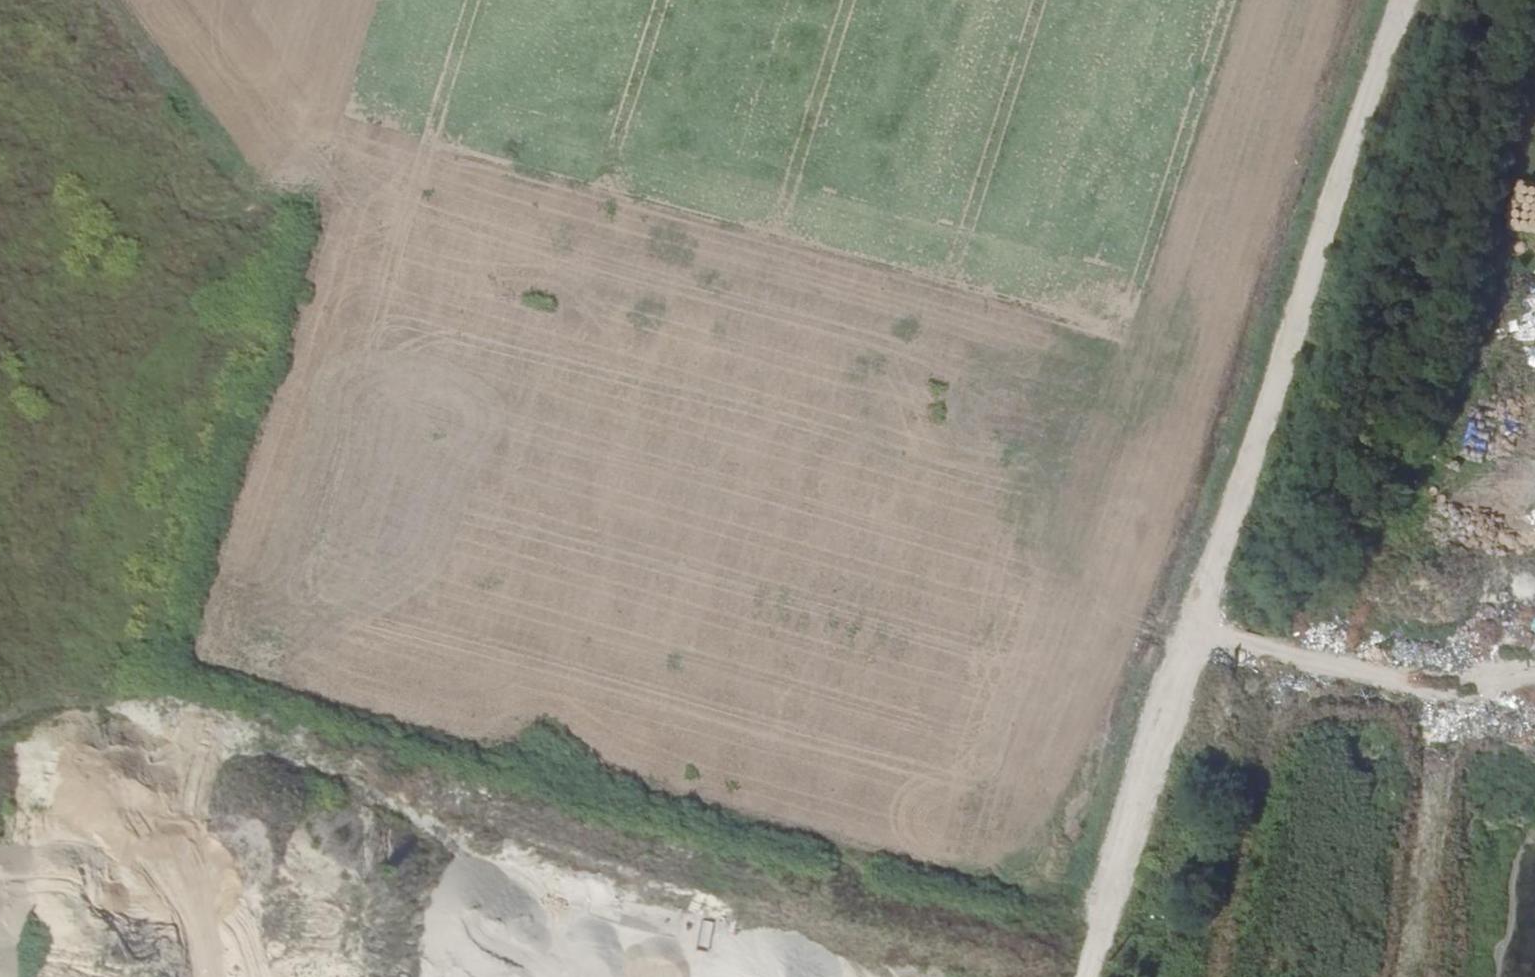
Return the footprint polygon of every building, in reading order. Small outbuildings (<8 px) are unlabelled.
[(758,957),(735,954),(732,976),(755,976),(758,957)] [(803,976),(818,976),(819,959),(804,959),(803,976)]
